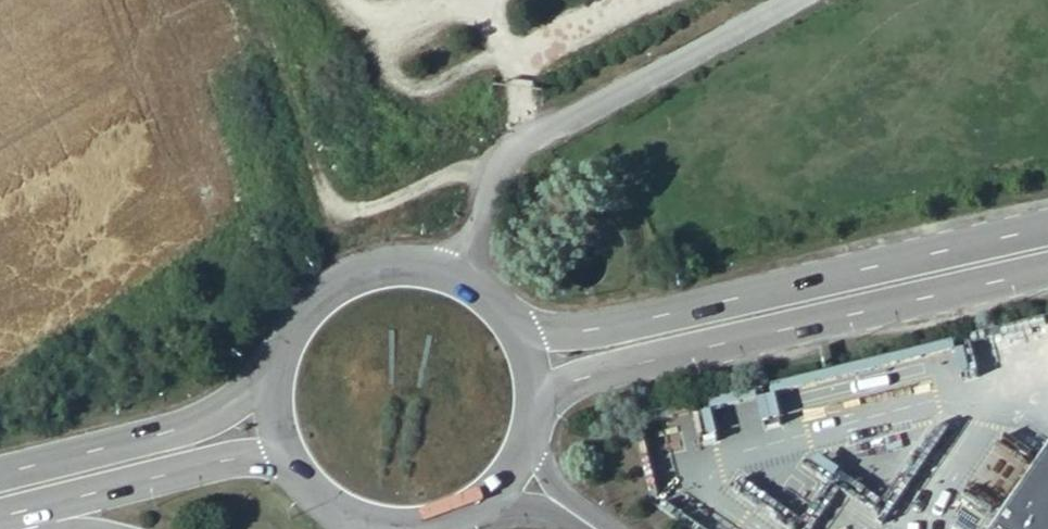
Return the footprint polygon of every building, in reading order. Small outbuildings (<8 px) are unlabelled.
[(995,528),(1047,528),(1047,452),(995,528)]
